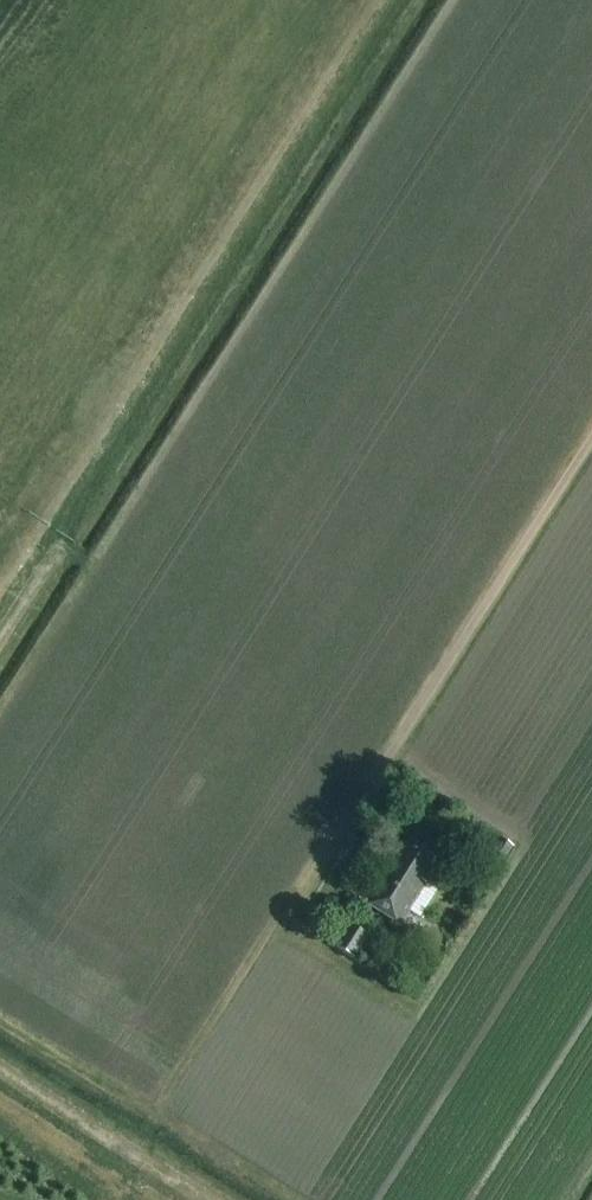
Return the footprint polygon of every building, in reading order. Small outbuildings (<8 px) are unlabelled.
[(487,859),(499,866),(512,845),(500,838),(487,859)] [(409,933),(435,892),(421,882),(435,859),(404,840),(364,904),(409,933)] [(353,961),(369,937),(350,925),(333,948),(353,961)]
